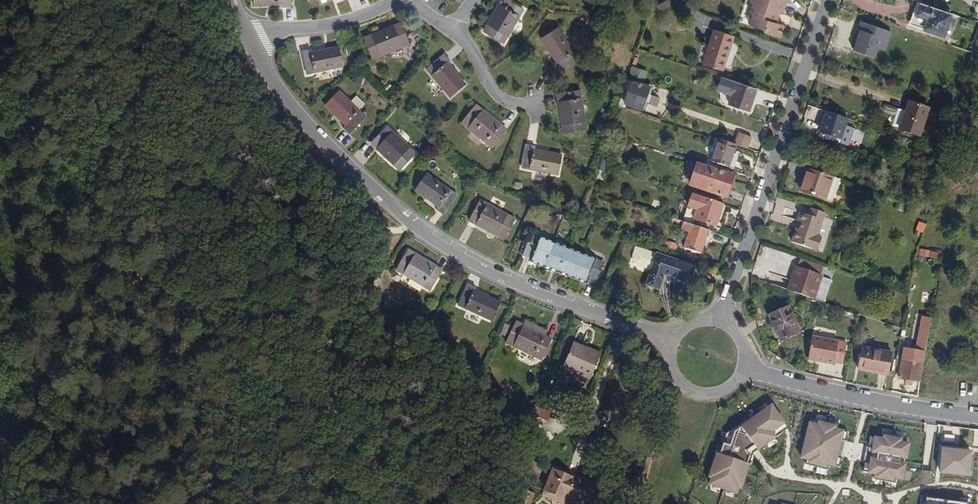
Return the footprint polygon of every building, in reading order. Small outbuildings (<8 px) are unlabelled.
[(291,0),(254,0),(254,6),(282,7),(282,12),(291,12),(291,0)] [(651,4),(661,8),(664,0),(653,0),(651,4)] [(789,0),(788,0),(754,0),(755,5),(753,12),(754,17),(752,25),(766,30),(765,32),(782,38),(786,26),(778,23),(781,14),(784,15),(789,0)] [(942,9),(914,0),(910,0),(906,11),(909,12),(906,23),(935,33),(942,9)] [(499,47),(523,12),(504,1),(500,8),(498,7),(485,27),(486,28),(482,35),(499,47)] [(885,50),(891,31),(860,21),(858,28),(861,29),(854,50),(875,57),(879,47),(885,50)] [(556,73),(578,59),(558,27),(541,37),(556,62),(551,65),(556,73)] [(379,63),(416,48),(408,28),(399,31),(398,29),(378,37),(378,39),(371,43),(379,63)] [(738,36),(715,29),(702,66),(726,74),(738,36)] [(309,75),(346,70),(343,49),(315,54),(314,50),(305,51),(309,75)] [(446,67),(450,64),(443,57),(424,73),(450,101),(465,88),(446,67)] [(635,66),(633,71),(645,77),(647,72),(635,66)] [(763,88),(737,80),(730,104),(755,112),(763,88)] [(649,96),(651,90),(633,83),(625,105),(644,112),(646,106),(652,107),(655,98),(649,96)] [(352,134),(369,117),(343,91),(329,105),(349,126),(346,128),(352,134)] [(566,135),(587,131),(578,91),(558,96),(560,104),(557,105),(562,128),(564,128),(566,135)] [(921,139),(931,111),(911,105),(907,115),(900,113),(895,126),(902,129),(901,132),(921,139)] [(483,110),(480,113),(473,108),(461,125),(493,149),(506,132),(500,127),(501,124),(483,110)] [(839,137),(841,130),(822,124),(814,147),(833,154),(839,137)] [(402,171),(416,155),(386,128),(371,145),(377,151),(375,153),(393,169),(395,166),(402,171)] [(752,141),(738,136),(734,147),(738,149),(748,152),(752,141)] [(843,157),(848,140),(839,137),(833,154),(843,157)] [(714,166),(730,171),(738,149),(734,147),(721,143),(719,149),(714,165),(714,166)] [(540,149),(541,146),(533,144),(526,166),(562,178),(568,158),(540,149)] [(603,169),(595,167),(593,174),(600,177),(603,169)] [(732,200),(739,181),(703,169),(697,188),(732,200)] [(827,201),(833,181),(802,171),(795,191),(827,201)] [(590,183),(597,186),(600,177),(593,174),(590,183)] [(443,219),(458,200),(428,176),(416,192),(438,209),(436,213),(443,219)] [(717,229),(724,207),(693,196),(685,218),(697,222),(717,229)] [(493,250),(504,229),(468,210),(457,231),(465,235),(463,238),(484,249),(485,246),(493,250)] [(594,231),(600,212),(592,210),(585,228),(594,231)] [(816,239),(824,216),(810,211),(807,218),(800,216),(797,224),(799,225),(796,232),(795,231),(790,245),(816,253),(816,252),(819,250),(821,244),(820,241),(820,240),(816,239)] [(695,229),(697,222),(685,218),(683,225),(695,229)] [(695,229),(683,225),(674,222),(672,230),(690,237),(685,252),(701,258),(709,234),(695,229)] [(851,250),(855,238),(847,235),(843,247),(851,250)] [(530,268),(529,270),(544,276),(555,248),(540,242),(535,255),(527,252),(522,265),(530,268)] [(570,254),(555,248),(544,276),(559,282),(570,254)] [(634,264),(636,268),(646,271),(652,274),(658,257),(652,255),(637,249),(633,260),(634,264)] [(410,254),(409,256),(402,252),(390,270),(423,293),(435,274),(429,270),(430,268),(410,254)] [(573,288),(584,260),(570,254),(559,282),(573,288)] [(690,286),(696,270),(658,257),(652,274),(647,288),(660,293),(666,277),(690,286)] [(592,279),(597,265),(584,260),(573,288),(586,293),(587,292),(594,295),(599,282),(592,279)] [(816,301),(824,277),(796,268),(793,278),(795,279),(793,283),(791,282),(788,292),(810,299),(816,301)] [(466,295),(468,290),(460,287),(450,309),(484,324),(492,307),(466,295)] [(772,352),(793,345),(784,318),(763,326),(772,352)] [(538,341),(540,337),(518,326),(516,330),(538,341)] [(516,330),(508,327),(499,346),(535,363),(545,344),(538,341),(516,330)] [(922,351),(924,340),(915,339),(914,349),(922,351)] [(586,355),(587,352),(568,344),(567,347),(586,355)] [(730,344),(725,348),(732,358),(737,355),(730,344)] [(567,347),(558,369),(577,377),(586,381),(596,355),(587,352),(586,355),(567,347)] [(837,378),(841,356),(806,350),(802,373),(812,375),(813,373),(819,374),(818,376),(828,378),(828,376),(837,378)] [(693,352),(690,365),(703,368),(706,355),(693,352)] [(915,395),(922,353),(913,352),(911,364),(900,363),(895,392),(915,395)] [(707,363),(705,369),(719,375),(722,369),(707,363)] [(887,368),(863,363),(858,363),(854,384),(859,385),(883,389),(887,368)] [(787,423),(772,401),(741,423),(743,427),(760,449),(778,436),(775,432),(787,423)] [(835,467),(844,429),(836,428),(837,424),(819,419),(818,424),(810,422),(801,459),(810,461),(809,464),(828,469),(828,465),(835,467)] [(760,449),(743,427),(737,431),(732,446),(725,444),(723,452),(716,450),(706,484),(743,495),(756,452),(760,449)] [(903,477),(910,443),(903,441),(904,438),(884,434),(883,438),(875,436),(872,454),(877,455),(876,458),(871,457),(868,474),(874,475),(875,479),(895,483),(896,476),(903,477)] [(977,452),(939,448),(936,477),(975,480),(977,452)] [(585,497),(578,494),(543,481),(541,485),(535,502),(534,503),(583,503),(585,497)]
